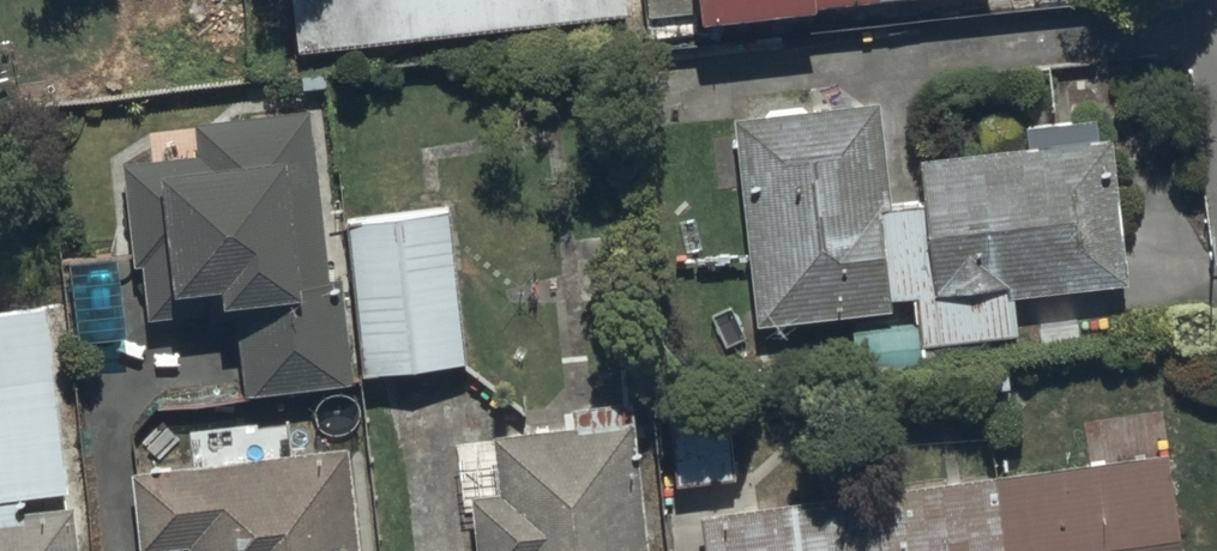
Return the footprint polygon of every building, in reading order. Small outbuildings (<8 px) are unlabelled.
[(299,34),(607,0),(296,0),(299,34)] [(923,359),(922,353),(988,346),(985,320),(1013,317),(1009,283),(1125,271),(1110,126),(1098,127),(1096,104),(990,115),(992,136),(920,144),(925,188),(885,192),(874,84),(733,98),(754,310),(893,296),(892,285),(911,283),(914,313),(851,319),(856,366),(923,359)] [(350,357),(340,201),(325,202),(320,94),(158,102),(159,140),(124,142),(131,271),(140,271),(142,303),(238,298),(243,375),(351,369),(350,357)] [(340,201),(350,357),(462,352),(454,195),(340,201)] [(73,472),(54,283),(0,289),(0,480),(73,472)] [(449,423),(454,480),(470,478),(477,550),(652,550),(637,381),(570,387),(573,412),(449,423)] [(733,390),(667,397),(676,469),(741,461),(733,390)] [(131,458),(142,535),(188,529),(191,550),(361,550),(343,429),(131,458)] [(702,500),(708,550),(1188,550),(1174,441),(702,500)] [(73,472),(0,480),(0,550),(82,550),(73,472)]
